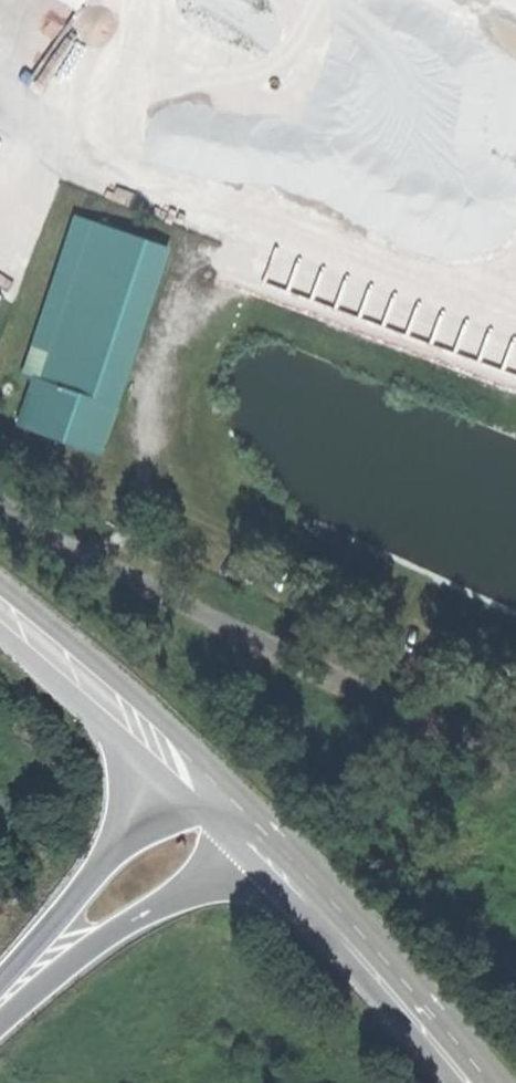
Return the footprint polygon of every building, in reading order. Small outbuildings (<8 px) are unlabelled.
[(79,11),(86,0),(63,0),(79,11)] [(12,71),(41,70),(40,35),(11,36),(12,71)] [(141,264),(148,243),(97,226),(90,248),(141,264)] [(171,251),(148,243),(141,264),(102,381),(95,402),(122,411),(171,251)] [(141,264),(90,248),(51,365),(102,381),(141,264)] [(102,381),(51,365),(44,386),(95,402),(102,381)] [(44,386),(38,384),(24,427),(107,455),(122,411),(95,402),(44,386)]
